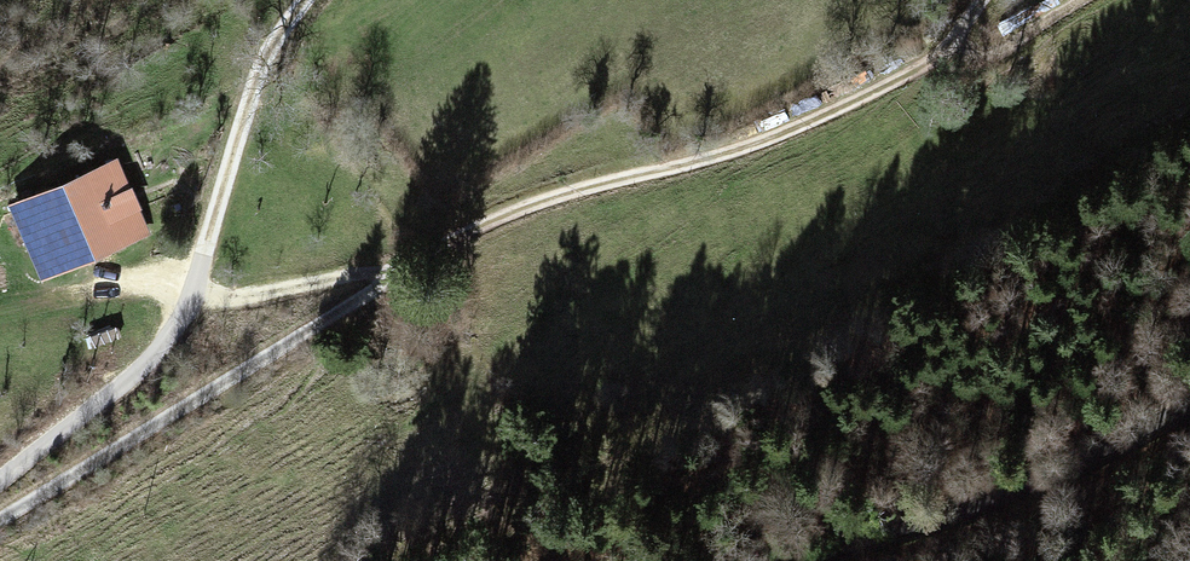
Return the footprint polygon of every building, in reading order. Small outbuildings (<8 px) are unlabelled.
[(140,138),(35,193),(76,272),(182,216),(140,138)]
